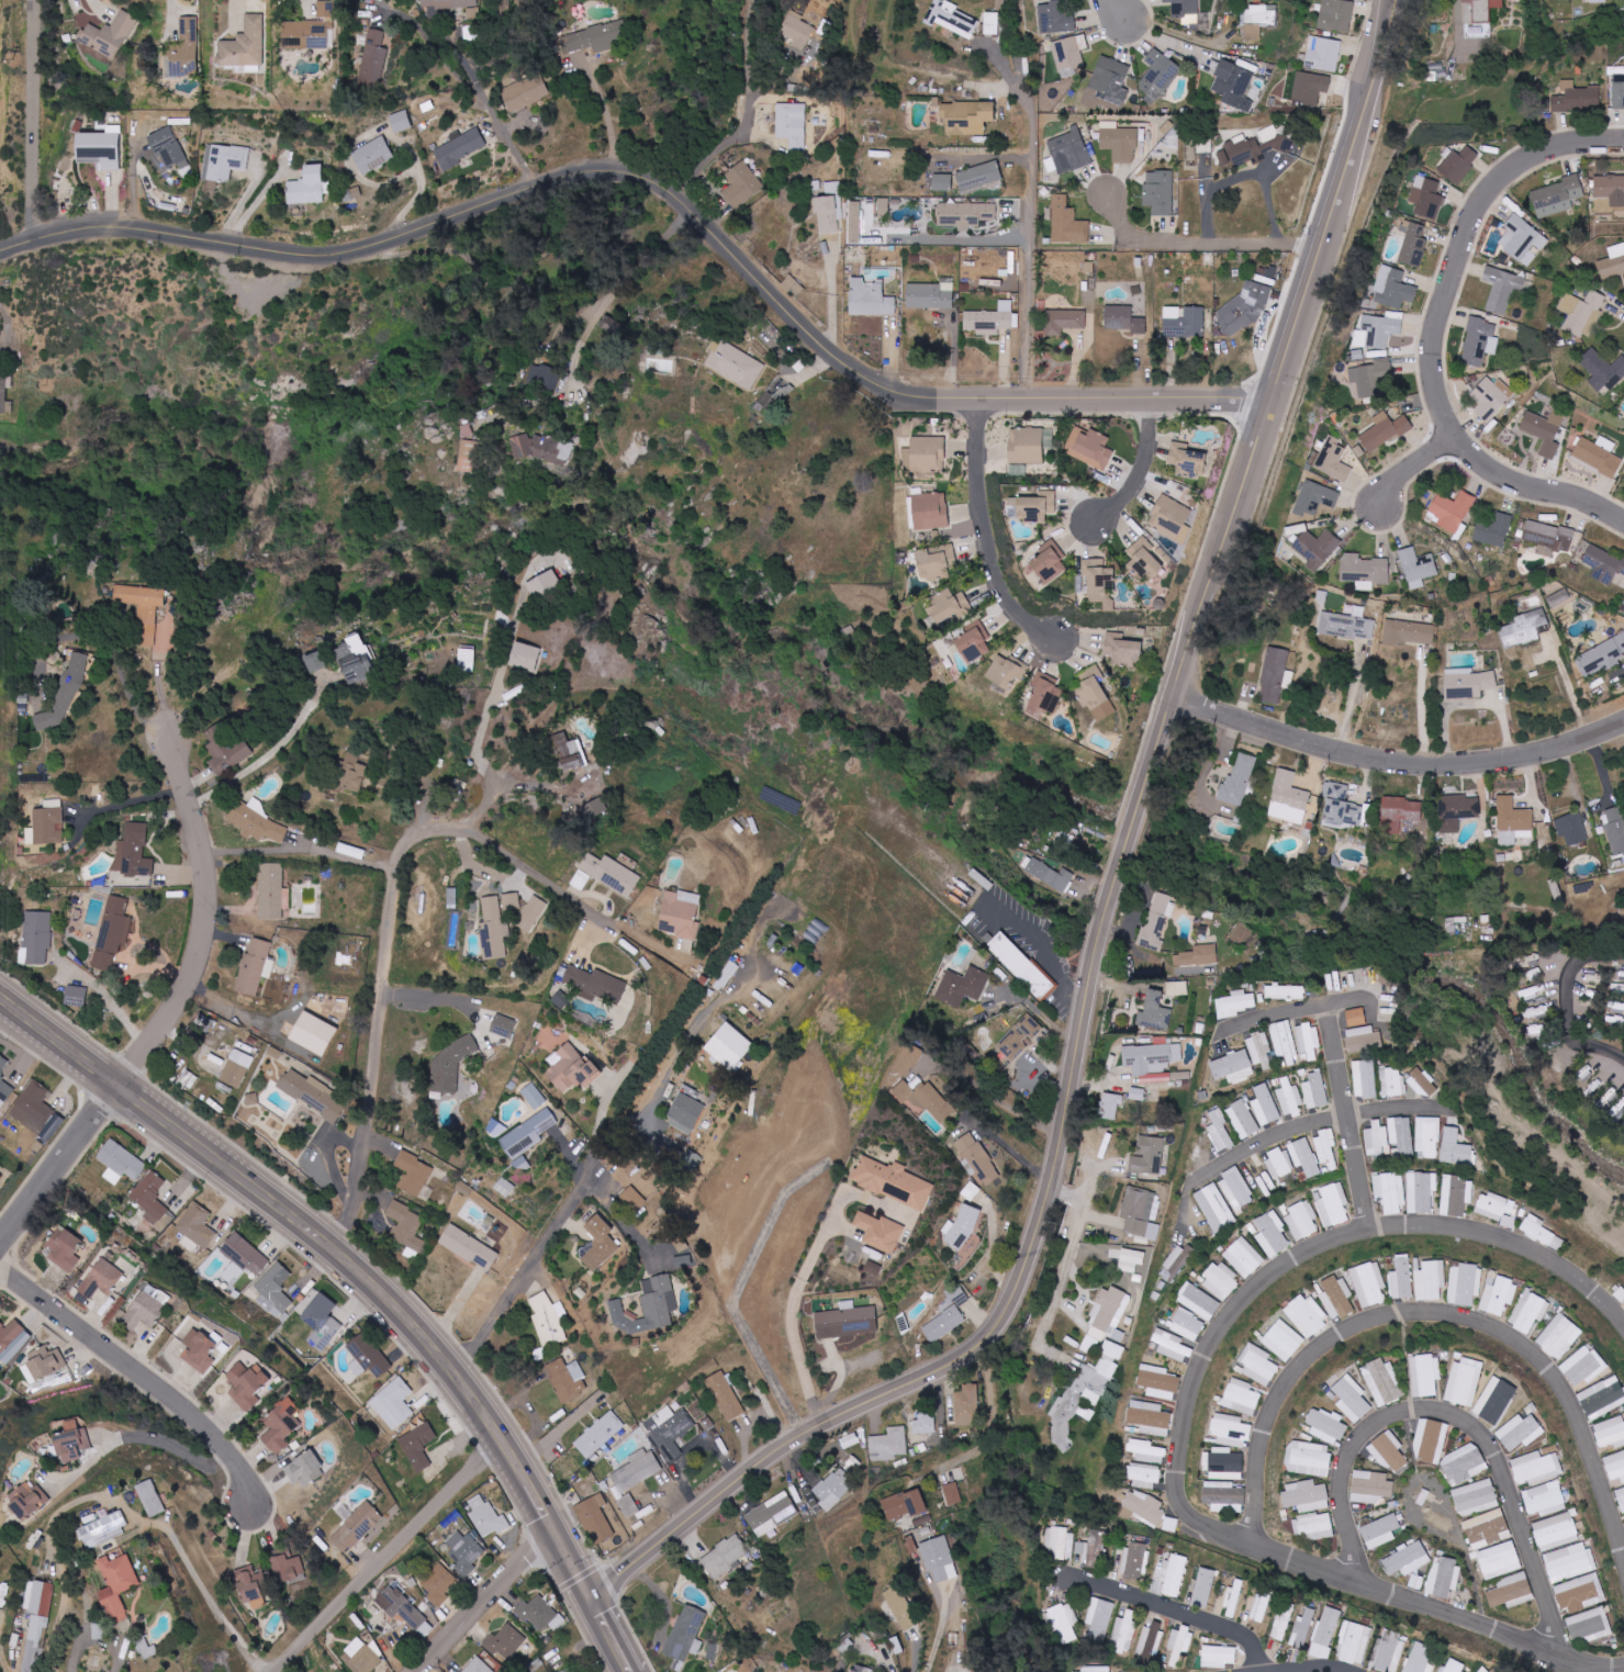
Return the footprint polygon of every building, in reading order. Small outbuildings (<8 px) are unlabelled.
[(422,9),(467,7),(467,17),(480,17),(479,0),(421,0),(422,9)] [(923,22),(933,26),(934,23),(971,39),(980,18),(938,0),(933,0),(923,22)] [(1163,3),(1173,3),(1173,17),(1183,17),(1183,25),(1191,25),(1191,30),(1209,30),(1209,13),(1199,13),(1199,0),(1163,0),(1163,3)] [(1354,1),(1344,0),(1322,0),(1319,29),(1350,33),(1354,1)] [(1463,37),(1491,37),(1490,8),(1503,8),(1503,0),(1463,0),(1463,37)] [(328,49),(327,28),(334,28),(334,1),(318,1),(318,20),(282,21),(283,49),(328,49)] [(1039,33),(1076,32),(1076,15),(1066,16),(1066,1),(1038,2),(1039,33)] [(1277,25),(1276,5),(1244,5),(1245,39),(1261,39),(1261,25),(1277,25)] [(115,61),(138,18),(118,8),(106,32),(86,22),(77,40),(115,61)] [(781,33),(795,39),(792,45),(804,51),(815,27),(801,21),(804,16),(791,10),(781,33)] [(998,12),(985,12),(984,35),(998,35),(998,12)] [(245,34),(237,34),(237,41),(219,40),(218,65),(263,66),(264,14),(245,13),(245,34)] [(198,17),(181,17),(181,53),(170,53),(170,76),(197,77),(198,17)] [(592,47),(592,49),(628,42),(624,21),(565,34),(569,52),(592,47)] [(388,48),(383,48),(385,31),(368,28),(360,84),(382,87),(388,48)] [(1089,49),(1086,35),(1055,41),(1061,71),(1085,67),(1081,50),(1089,49)] [(1306,69),(1338,72),(1341,40),(1309,37),(1306,69)] [(1182,67),(1154,48),(1145,62),(1153,67),(1139,86),(1160,100),(1182,67)] [(1081,105),(1096,110),(1099,104),(1121,112),(1129,90),(1123,87),(1131,66),(1101,54),(1081,105)] [(1254,72),(1221,61),(1215,75),(1217,76),(1212,91),(1224,95),(1222,103),(1251,113),(1255,101),(1245,98),(1254,72)] [(1610,67),(1611,109),(1623,109),(1623,67),(1610,67)] [(1318,105),(1320,92),(1329,93),(1331,76),(1296,72),(1293,103),(1318,105)] [(552,95),(541,73),(502,90),(512,113),(552,95)] [(1574,80),(1561,80),(1562,90),(1546,91),(1546,112),(1587,110),(1586,89),(1575,90),(1574,80)] [(994,102),(940,103),(940,118),(947,118),(947,136),(985,135),(985,122),(995,122),(994,102)] [(777,138),(790,138),(790,152),(806,152),(806,104),(777,103),(777,138)] [(396,134),(414,128),(407,109),(389,116),(396,134)] [(1118,122),(1101,121),(1100,149),(1113,150),(1113,162),(1136,163),(1137,129),(1118,128),(1118,122)] [(170,168),(177,164),(180,169),(190,164),(169,125),(147,137),(155,153),(160,151),(170,168)] [(488,148),(478,128),(433,149),(443,169),(488,148)] [(1047,139),(1052,158),(1044,160),(1049,176),(1091,163),(1081,129),(1047,139)] [(101,163),(101,170),(119,171),(120,133),(76,132),(75,162),(101,163)] [(1285,155),(1294,149),(1285,132),(1261,146),(1255,136),(1236,146),(1233,140),(1224,145),(1238,170),(1264,156),(1280,147),(1285,155)] [(352,151),(362,174),(395,161),(385,137),(352,151)] [(1198,153),(1212,153),(1212,138),(1197,138),(1198,153)] [(232,168),(247,170),(249,148),(212,144),(209,179),(231,181),(232,168)] [(1461,154),(1455,150),(1439,171),(1459,186),(1481,156),(1467,146),(1461,154)] [(1218,152),(1221,167),(1231,165),(1228,150),(1218,152)] [(735,184),(724,191),(736,209),(765,189),(746,160),(728,172),(735,184)] [(956,173),(962,193),(1003,180),(997,160),(956,173)] [(324,203),(322,164),(302,165),(303,181),(288,181),(288,204),(324,203)] [(1152,215),(1173,216),(1174,171),(1145,171),(1144,206),(1152,207),(1152,215)] [(1531,191),(1537,218),(1574,210),(1571,200),(1585,197),(1579,173),(1562,177),(1563,184),(1531,191)] [(952,191),(952,175),(933,174),(933,191),(952,191)] [(1594,176),(1595,197),(1610,197),(1611,207),(1623,207),(1623,175),(1594,176)] [(1441,181),(1416,176),(1411,202),(1417,203),(1415,215),(1439,221),(1444,196),(1438,195),(1441,181)] [(1052,242),(1090,243),(1091,221),(1076,221),(1076,208),(1068,208),(1068,194),(1053,194),(1052,242)] [(839,233),(839,219),(843,219),(843,209),(836,209),(836,196),(818,196),(819,233),(839,233)] [(890,199),(878,199),(878,217),(889,217),(890,199)] [(996,203),(936,205),(936,227),(980,226),(980,220),(996,220),(996,203)] [(1528,267),(1539,252),(1540,253),(1550,240),(1514,213),(1504,226),(1509,230),(1498,244),(1528,267)] [(1422,267),(1428,239),(1423,238),(1426,225),(1409,222),(1401,262),(1422,267)] [(1607,248),(1614,277),(1623,274),(1623,243),(1607,248)] [(1405,271),(1381,265),(1371,301),(1401,309),(1404,300),(1414,303),(1418,287),(1402,283),(1405,271)] [(1486,310),(1508,317),(1516,289),(1530,293),(1534,280),(1487,267),(1482,281),(1494,285),(1486,310)] [(1272,288),(1240,277),(1224,325),(1227,326),(1225,334),(1238,338),(1243,324),(1258,329),(1272,288)] [(953,309),(954,284),(907,283),(906,308),(953,309)] [(1607,298),(1591,290),(1585,302),(1566,293),(1558,309),(1571,316),(1564,329),(1582,338),(1588,326),(1592,328),(1607,298)] [(1013,329),(1013,300),(999,300),(999,311),(965,312),(965,330),(976,330),(976,335),(1000,334),(1000,329),(1013,329)] [(1133,307),(1106,306),(1105,329),(1131,330),(1130,334),(1146,334),(1147,318),(1133,318),(1133,307)] [(1163,337),(1204,337),(1205,307),(1182,307),(1164,307),(1163,337)] [(1063,329),(1086,329),(1086,311),(1046,310),(1045,336),(1063,337),(1063,329)] [(1402,335),(1403,318),(1362,316),(1361,330),(1356,330),(1355,347),(1390,349),(1390,334),(1402,335)] [(1496,355),(1500,338),(1495,337),(1497,323),(1471,318),(1462,364),(1483,367),(1486,353),(1496,355)] [(766,364),(721,340),(707,365),(752,390),(766,364)] [(1606,386),(1612,391),(1623,378),(1623,357),(1622,355),(1612,366),(1592,347),(1578,362),(1593,376),(1589,382),(1600,392),(1606,386)] [(1350,367),(1351,382),(1358,382),(1359,397),(1382,396),(1382,383),(1393,382),(1392,357),(1375,358),(1375,366),(1350,367)] [(562,372),(533,363),(526,385),(555,394),(562,372)] [(8,414),(9,375),(0,374),(0,413),(8,414)] [(1476,412),(1488,423),(1515,394),(1499,380),(1495,384),(1487,376),(1474,391),(1485,402),(1476,412)] [(1527,412),(1520,430),(1545,440),(1539,455),(1555,461),(1561,444),(1555,442),(1566,413),(1554,408),(1550,420),(1527,412)] [(1414,428),(1406,415),(1392,423),(1385,411),(1372,418),(1377,426),(1359,436),(1369,453),(1414,428)] [(1105,472),(1115,451),(1106,447),(1110,440),(1078,424),(1064,452),(1105,472)] [(1043,464),(1043,429),(1009,428),(1008,463),(1043,464)] [(567,468),(574,444),(536,433),(535,438),(519,433),(514,452),(567,468)] [(1314,469),(1347,483),(1354,468),(1341,462),(1347,449),(1339,445),(1341,440),(1329,435),(1314,469)] [(1613,480),(1623,460),(1611,453),(1616,444),(1601,435),(1596,444),(1582,436),(1571,457),(1613,480)] [(944,469),(945,437),(911,437),(911,469),(944,469)] [(479,473),(481,441),(463,440),(461,472),(479,473)] [(1168,465),(1178,466),(1177,473),(1204,477),(1207,454),(1188,451),(1189,444),(1172,441),(1168,465)] [(1317,516),(1321,503),(1336,508),(1342,493),(1307,480),(1295,513),(1305,517),(1307,512),(1317,516)] [(1477,499),(1462,490),(1456,502),(1439,493),(1429,512),(1441,518),(1437,525),(1457,536),(1477,499)] [(1017,497),(1018,522),(1046,522),(1046,513),(1056,513),(1056,491),(1041,491),(1041,497),(1017,497)] [(915,529),(949,528),(947,494),(913,495),(915,529)] [(1176,541),(1193,510),(1163,494),(1147,525),(1176,541)] [(1513,515),(1497,512),(1495,524),(1478,521),(1474,541),(1506,547),(1513,515)] [(1523,541),(1539,544),(1537,554),(1554,558),(1555,550),(1570,553),(1575,531),(1528,520),(1523,541)] [(1327,529),(1320,538),(1297,521),(1284,538),(1311,559),(1306,566),(1317,574),(1341,540),(1327,529)] [(1127,551),(1133,558),(1125,565),(1140,581),(1147,574),(1152,579),(1172,559),(1160,546),(1156,549),(1143,536),(1127,551)] [(1069,569),(1050,541),(1038,549),(1042,555),(1030,563),(1045,585),(1069,569)] [(1591,543),(1582,563),(1596,569),(1592,577),(1611,586),(1618,572),(1623,575),(1623,559),(1591,543)] [(916,551),(920,581),(950,578),(948,566),(957,565),(955,545),(932,548),(932,549),(916,551)] [(1418,558),(1414,546),(1399,550),(1410,591),(1425,586),(1423,579),(1439,575),(1432,554),(1418,558)] [(1390,560),(1360,559),(1360,554),(1342,553),(1341,581),(1357,581),(1357,591),(1374,591),(1374,584),(1389,584),(1390,560)] [(1104,559),(1082,559),(1082,575),(1088,575),(1088,602),(1104,602),(1104,612),(1115,611),(1114,569),(1104,569),(1104,559)] [(527,583),(534,599),(563,586),(555,570),(527,583)] [(153,648),(154,607),(162,607),(162,588),(109,586),(109,603),(135,604),(133,647),(153,648)] [(963,592),(954,596),(952,591),(927,605),(937,625),(960,612),(963,617),(974,611),(963,592)] [(1376,620),(1364,619),(1365,607),(1355,606),(1354,616),(1322,612),(1319,634),(1373,641),(1376,620)] [(1499,623),(1505,648),(1540,639),(1539,634),(1550,631),(1545,611),(1499,623)] [(986,642),(992,640),(981,619),(965,628),(968,634),(955,640),(967,664),(991,652),(986,642)] [(1435,646),(1436,624),(1386,621),(1385,643),(1435,646)] [(1123,633),(1106,632),(1105,655),(1113,656),(1113,667),(1134,668),(1134,660),(1141,661),(1142,642),(1123,641),(1123,633)] [(1576,658),(1586,677),(1623,658),(1623,633),(1576,658)] [(349,685),(378,675),(364,635),(335,645),(349,685)] [(542,649),(517,641),(510,664),(535,672),(542,649)] [(1286,671),(1290,651),(1268,647),(1260,701),(1280,704),(1286,671)] [(475,672),(476,649),(460,649),(460,672),(475,672)] [(305,658),(312,674),(329,667),(322,651),(305,658)] [(83,657),(72,653),(65,653),(47,698),(47,701),(42,715),(25,715),(26,729),(56,727),(78,671),(78,669),(83,657)] [(1008,661),(998,655),(986,678),(1008,691),(1015,678),(1022,681),(1031,666),(1011,656),(1008,661)] [(1099,722),(1116,713),(1100,683),(1105,680),(1098,665),(1078,676),(1083,686),(1075,691),(1084,707),(1088,704),(1099,722)] [(1497,689),(1496,672),(1474,673),(1473,668),(1446,669),(1447,699),(1483,698),(1482,689),(1497,689)] [(1032,685),(1037,687),(1029,702),(1054,714),(1066,688),(1037,675),(1032,685)] [(219,777),(254,754),(242,736),(230,745),(222,732),(205,744),(214,758),(209,762),(219,777)] [(568,743),(565,732),(551,736),(563,772),(582,766),(578,755),(584,753),(579,739),(568,743)] [(343,791),(363,791),(363,765),(359,765),(359,752),(343,752),(343,791)] [(1217,800),(1243,808),(1258,758),(1239,752),(1229,786),(1222,784),(1217,800)] [(1268,816),(1303,824),(1311,792),(1293,788),(1296,773),(1279,768),(1268,816)] [(1349,785),(1325,782),(1323,798),(1326,798),(1323,822),(1362,828),(1363,819),(1367,819),(1369,806),(1346,802),(1349,785)] [(1533,810),(1514,810),(1514,795),(1497,795),(1497,820),(1501,820),(1501,845),(1516,845),(1516,839),(1533,838),(1533,810)] [(608,810),(601,796),(581,807),(589,821),(608,810)] [(1439,797),(1440,833),(1461,833),(1460,819),(1480,818),(1480,798),(1468,798),(1468,796),(1439,797)] [(283,844),(289,828),(261,816),(266,803),(252,798),(249,806),(238,801),(228,823),(246,830),(244,835),(262,842),(264,836),(283,844)] [(1384,799),(1383,820),(1422,821),(1422,800),(1384,799)] [(22,829),(23,846),(60,844),(58,800),(39,801),(39,809),(29,810),(29,828),(22,829)] [(1606,810),(1608,819),(1603,820),(1613,858),(1623,855),(1623,805),(1606,810)] [(1559,838),(1566,837),(1568,846),(1587,842),(1582,814),(1555,819),(1559,838)] [(147,823),(119,821),(116,874),(153,876),(154,859),(145,859),(147,823)] [(641,877),(604,857),(602,861),(586,852),(576,869),(629,898),(641,877)] [(1067,891),(1074,876),(1031,859),(1025,874),(1067,891)] [(260,920),(283,919),(283,909),(290,909),(290,888),(283,888),(283,864),(260,864),(260,920)] [(456,888),(448,888),(448,905),(457,905),(456,888)] [(697,921),(701,895),(665,889),(658,933),(698,939),(701,922),(697,921)] [(502,895),(504,910),(521,908),(519,892),(502,895)] [(1161,951),(1167,917),(1173,919),(1177,897),(1153,893),(1143,948),(1161,951)] [(127,945),(133,918),(125,916),(129,899),(109,895),(93,968),(113,973),(119,944),(127,945)] [(482,898),(486,927),(481,928),(485,960),(507,958),(505,936),(511,935),(509,920),(502,921),(499,896),(482,898)] [(546,902),(532,896),(525,914),(528,915),(522,927),(533,932),(546,902)] [(28,964),(49,965),(51,913),(25,912),(24,946),(29,946),(28,964)] [(1055,987),(1002,931),(987,945),(1040,1001),(1055,987)] [(270,979),(275,961),(268,959),(272,943),(251,937),(237,992),(257,997),(262,977),(270,979)] [(1194,952),(1174,953),(1175,966),(1217,965),(1217,944),(1194,945),(1194,952)] [(627,983),(594,971),(593,975),(569,966),(562,983),(581,991),(579,997),(592,1002),(594,996),(618,1006),(627,983)] [(980,1001),(990,974),(969,966),(965,977),(947,970),(936,999),(960,1008),(965,996),(980,1001)] [(1167,996),(1189,995),(1188,982),(1167,982),(1167,996)] [(65,1005),(85,1008),(88,988),(68,985),(65,1005)] [(1545,993),(1544,985),(1519,991),(1520,998),(1545,993)] [(1304,986),(1266,987),(1266,1000),(1305,1000),(1304,986)] [(1169,1031),(1172,1010),(1161,1008),(1163,992),(1144,989),(1138,1026),(1169,1031)] [(1255,994),(1246,995),(1245,990),(1231,992),(1232,997),(1216,999),(1219,1019),(1239,1017),(1239,1010),(1257,1008),(1255,994)] [(1526,1010),(1527,1018),(1547,1015),(1546,1007),(1526,1010)] [(1367,1024),(1364,1008),(1346,1011),(1349,1027),(1367,1024)] [(338,1029),(304,1011),(289,1039),(323,1058),(338,1029)] [(1045,1029),(1029,1012),(1017,1024),(1033,1040),(1045,1029)] [(490,1031),(511,1039),(517,1021),(497,1013),(490,1031)] [(1275,1058),(1286,1056),(1287,1066),(1297,1065),(1292,1021),(1272,1023),(1275,1058)] [(734,1072),(754,1043),(725,1022),(704,1050),(734,1072)] [(1296,1027),(1300,1054),(1307,1053),(1307,1058),(1317,1057),(1315,1048),(1321,1047),(1318,1024),(1296,1027)] [(1032,1040),(1015,1025),(994,1048),(1010,1064),(1032,1040)] [(1382,1049),(1378,1025),(1345,1030),(1349,1055),(1382,1049)] [(1272,1068),(1269,1053),(1271,1052),(1267,1032),(1250,1036),(1258,1071),(1272,1068)] [(565,1097),(596,1072),(571,1041),(557,1053),(563,1059),(545,1074),(565,1097)] [(457,1094),(460,1056),(475,1057),(475,1047),(435,1044),(432,1092),(457,1094)] [(1171,1081),(1170,1071),(1171,1071),(1170,1062),(1183,1062),(1182,1044),(1123,1047),(1124,1068),(1133,1067),(1133,1082),(1171,1081)] [(241,1089),(254,1056),(232,1048),(220,1081),(241,1089)] [(1209,1062),(1216,1081),(1228,1076),(1231,1084),(1256,1075),(1246,1048),(1209,1062)] [(0,1055),(0,1077),(10,1061),(0,1055)] [(1376,1098),(1375,1061),(1354,1061),(1355,1099),(1376,1098)] [(339,1093),(310,1076),(308,1079),(289,1067),(277,1087),(336,1123),(346,1106),(335,1100),(339,1093)] [(1440,1089),(1419,1067),(1407,1079),(1427,1101),(1440,1089)] [(1382,1097),(1405,1096),(1403,1068),(1380,1069),(1382,1097)] [(1309,1082),(1302,1083),(1308,1110),(1329,1105),(1321,1071),(1308,1074),(1309,1082)] [(1276,1090),(1285,1119),(1300,1114),(1298,1106),(1304,1105),(1298,1085),(1292,1087),(1288,1076),(1280,1079),(1283,1088),(1276,1090)] [(15,1087),(0,1078),(0,1111),(15,1087)] [(939,1126),(955,1112),(925,1078),(914,1089),(905,1079),(891,1091),(903,1104),(912,1096),(939,1126)] [(55,1109),(43,1102),(49,1091),(31,1080),(11,1112),(41,1131),(55,1109)] [(521,1092),(536,1111),(548,1101),(533,1083),(521,1092)] [(1252,1102),(1261,1127),(1281,1119),(1267,1083),(1253,1088),(1258,1100),(1252,1102)] [(705,1104),(679,1094),(666,1125),(692,1135),(705,1104)] [(1100,1119),(1117,1120),(1118,1105),(1123,1105),(1124,1095),(1101,1094),(1100,1119)] [(1227,1107),(1239,1140),(1259,1133),(1247,1100),(1227,1107)] [(499,1140),(512,1160),(543,1140),(540,1135),(558,1123),(549,1108),(499,1140)] [(1235,1145),(1224,1125),(1228,1123),(1220,1108),(1208,1114),(1214,1124),(1207,1128),(1221,1153),(1235,1145)] [(1390,1144),(1399,1144),(1399,1155),(1414,1154),(1412,1117),(1389,1118),(1390,1144)] [(1438,1158),(1439,1118),(1418,1117),(1416,1158),(1438,1158)] [(1384,1156),(1384,1147),(1389,1147),(1388,1126),(1381,1127),(1381,1119),(1372,1120),(1373,1129),(1366,1129),(1367,1157),(1384,1156)] [(1471,1165),(1474,1145),(1458,1144),(1460,1128),(1444,1126),(1441,1162),(1471,1165)] [(1329,1170),(1338,1168),(1332,1146),(1337,1145),(1333,1129),(1313,1134),(1321,1164),(1327,1162),(1329,1170)] [(1162,1174),(1164,1138),(1142,1137),(1141,1156),(1131,1156),(1130,1172),(1162,1174)] [(1321,1173),(1307,1137),(1288,1144),(1297,1167),(1303,1165),(1308,1179),(1321,1173)] [(148,1163),(109,1138),(96,1158),(109,1167),(103,1176),(117,1185),(125,1173),(136,1181),(148,1163)] [(1274,1180),(1295,1170),(1284,1147),(1264,1157),(1274,1180)] [(429,1201),(434,1189),(426,1186),(435,1166),(402,1152),(396,1166),(407,1171),(399,1188),(429,1201)] [(935,1183),(904,1172),(907,1166),(894,1161),(891,1167),(861,1155),(850,1182),(924,1211),(935,1183)] [(143,1217),(164,1232),(176,1215),(155,1199),(168,1181),(151,1169),(130,1197),(148,1210),(143,1217)] [(1230,1175),(1219,1181),(1236,1211),(1256,1200),(1239,1170),(1230,1175)] [(1385,1215),(1401,1214),(1400,1205),(1405,1205),(1404,1172),(1373,1174),(1375,1197),(1384,1197),(1385,1215)] [(1438,1190),(1437,1172),(1408,1172),(1408,1212),(1432,1212),(1432,1191),(1438,1190)] [(516,1186),(502,1176),(494,1187),(507,1198),(516,1186)] [(1465,1216),(1465,1202),(1473,1203),(1473,1176),(1442,1176),(1442,1215),(1465,1216)] [(1325,1228),(1349,1219),(1344,1205),(1349,1203),(1341,1180),(1320,1187),(1323,1197),(1315,1200),(1325,1228)] [(1194,1195),(1216,1234),(1238,1222),(1216,1182),(1194,1195)] [(620,1196),(635,1212),(646,1200),(631,1185),(620,1196)] [(1481,1191),(1475,1213),(1502,1220),(1508,1198),(1481,1191)] [(1298,1240),(1318,1230),(1313,1219),(1318,1216),(1309,1198),(1284,1210),(1298,1240)] [(176,1228),(186,1235),(181,1242),(194,1251),(199,1244),(207,1250),(218,1233),(205,1224),(213,1213),(195,1201),(176,1228)] [(426,1215),(392,1201),(386,1215),(398,1220),(390,1240),(407,1247),(404,1255),(417,1261),(425,1241),(417,1237),(426,1215)] [(956,1223),(948,1220),(941,1241),(967,1250),(981,1209),(963,1203),(956,1223)] [(1262,1232),(1256,1236),(1271,1258),(1291,1245),(1281,1230),(1286,1227),(1274,1208),(1254,1220),(1262,1232)] [(893,1255),(905,1226),(882,1216),(880,1219),(859,1210),(853,1224),(867,1230),(862,1241),(893,1255)] [(1542,1227),(1545,1220),(1529,1212),(1519,1230),(1560,1251),(1566,1239),(1542,1227)] [(613,1229),(597,1213),(584,1226),(598,1241),(581,1258),(594,1272),(621,1247),(608,1234),(613,1229)] [(439,1241),(489,1272),(500,1254),(450,1223),(439,1241)] [(70,1273),(86,1252),(79,1247),(83,1242),(62,1225),(48,1243),(55,1249),(49,1256),(70,1273)] [(271,1261),(237,1230),(220,1249),(234,1262),(227,1270),(237,1279),(247,1267),(257,1276),(271,1261)] [(1266,1260),(1243,1235),(1223,1254),(1246,1279),(1266,1260)] [(1180,1242),(1159,1274),(1173,1283),(1195,1251),(1180,1242)] [(1144,1265),(1146,1252),(1123,1248),(1119,1270),(1135,1273),(1137,1264),(1144,1265)] [(1396,1271),(1391,1272),(1391,1298),(1412,1297),(1411,1253),(1396,1254),(1396,1271)] [(125,1272),(102,1256),(78,1290),(92,1299),(100,1288),(109,1295),(125,1272)] [(1207,1279),(1203,1283),(1223,1302),(1242,1282),(1217,1259),(1203,1274),(1207,1279)] [(1385,1301),(1382,1289),(1387,1287),(1378,1260),(1350,1268),(1362,1308),(1385,1301)] [(1441,1299),(1441,1287),(1446,1287),(1445,1260),(1421,1260),(1421,1261),(1415,1261),(1416,1300),(1441,1299)] [(254,1285),(262,1294),(257,1299),(276,1319),(295,1302),(280,1287),(292,1275),(279,1261),(254,1285)] [(1451,1264),(1450,1304),(1474,1305),(1475,1295),(1481,1296),(1482,1265),(1451,1264)] [(1320,1295),(1334,1321),(1355,1310),(1349,1298),(1352,1296),(1340,1272),(1321,1282),(1326,1291),(1320,1295)] [(673,1324),(671,1311),(677,1310),(671,1274),(642,1279),(645,1295),(641,1295),(644,1312),(625,1315),(622,1298),(609,1301),(615,1334),(673,1324)] [(1486,1283),(1480,1310),(1503,1315),(1506,1303),(1513,1304),(1519,1281),(1497,1276),(1495,1285),(1486,1283)] [(1222,1303),(1188,1281),(1176,1300),(1211,1321),(1222,1303)] [(120,1321),(133,1331),(142,1320),(150,1327),(173,1299),(152,1282),(120,1321)] [(932,1344),(967,1321),(958,1308),(970,1300),(960,1285),(944,1295),(952,1307),(921,1327),(932,1344)] [(1089,1334),(1107,1341),(1108,1337),(1122,1342),(1126,1333),(1118,1330),(1132,1295),(1112,1286),(1110,1291),(1102,1287),(1090,1316),(1095,1318),(1089,1334)] [(1553,1302),(1526,1288),(1508,1323),(1529,1334),(1537,1318),(1542,1321),(1553,1302)] [(529,1298),(536,1315),(533,1316),(544,1348),(567,1340),(549,1291),(529,1298)] [(1307,1340),(1330,1323),(1307,1291),(1284,1308),(1307,1340)] [(322,1353),(344,1326),(333,1317),(341,1307),(324,1293),(311,1309),(308,1307),(301,1316),(317,1328),(307,1341),(322,1353)] [(815,1312),(817,1338),(878,1333),(876,1306),(854,1308),(854,1301),(841,1302),(841,1310),(815,1312)] [(1178,1307),(1169,1328),(1196,1341),(1206,1320),(1178,1307)] [(1584,1331),(1561,1312),(1536,1342),(1559,1361),(1584,1331)] [(1262,1340),(1286,1362),(1306,1340),(1282,1318),(1262,1340)] [(16,1319),(6,1328),(0,1321),(0,1358),(6,1364),(34,1337),(16,1319)] [(206,1374),(216,1358),(210,1355),(218,1342),(193,1327),(184,1343),(188,1346),(181,1358),(206,1374)] [(377,1378),(392,1368),(363,1327),(343,1341),(356,1360),(349,1365),(357,1377),(370,1368),(377,1378)] [(1161,1344),(1158,1351),(1186,1363),(1192,1348),(1181,1343),(1183,1338),(1157,1327),(1152,1340),(1161,1344)] [(1268,1387),(1280,1366),(1269,1360),(1272,1354),(1250,1342),(1240,1360),(1247,1364),(1242,1372),(1268,1387)] [(1590,1343),(1558,1365),(1575,1389),(1607,1367),(1590,1343)] [(59,1347),(50,1351),(47,1346),(24,1358),(30,1370),(25,1373),(30,1383),(56,1370),(57,1371),(68,1365),(59,1347)] [(1437,1396),(1437,1379),(1442,1379),(1441,1354),(1411,1356),(1413,1397),(1437,1396)] [(1389,1355),(1362,1365),(1378,1408),(1405,1398),(1389,1355)] [(1485,1362),(1458,1355),(1446,1401),(1473,1408),(1485,1362)] [(1121,1367),(1104,1357),(1096,1370),(1083,1363),(1051,1416),(1059,1420),(1047,1440),(1066,1452),(1070,1445),(1061,1439),(1094,1385),(1106,1393),(1121,1367)] [(563,1403),(590,1389),(576,1359),(549,1372),(563,1403)] [(229,1393),(247,1413),(261,1400),(256,1394),(272,1380),(262,1369),(256,1375),(243,1360),(226,1375),(237,1386),(229,1393)] [(1147,1395),(1176,1401),(1181,1377),(1168,1374),(1169,1369),(1142,1363),(1138,1384),(1149,1387),(1147,1395)] [(727,1422),(746,1413),(725,1369),(706,1378),(727,1422)] [(1333,1388),(1343,1399),(1337,1404),(1356,1424),(1373,1408),(1362,1396),(1366,1392),(1349,1373),(1333,1388)] [(1590,1420),(1623,1404),(1623,1388),(1618,1374),(1577,1394),(1590,1420)] [(376,1396),(385,1407),(376,1414),(392,1432),(415,1413),(404,1400),(414,1391),(400,1375),(376,1396)] [(1496,1375),(1473,1413),(1498,1429),(1522,1391),(1496,1375)] [(1255,1415),(1261,1392),(1251,1390),(1253,1383),(1230,1378),(1223,1408),(1255,1415)] [(978,1426),(978,1383),(959,1383),(958,1426),(978,1426)] [(1101,1395),(1086,1389),(1083,1399),(1098,1404),(1101,1395)] [(300,1409),(289,1396),(263,1419),(271,1429),(261,1438),(276,1456),(290,1444),(285,1438),(302,1424),(294,1414),(300,1409)] [(1172,1413),(1162,1412),(1163,1404),(1131,1400),(1128,1423),(1141,1424),(1140,1434),(1169,1437),(1172,1413)] [(670,1462),(683,1454),(675,1441),(696,1428),(684,1409),(675,1415),(670,1406),(644,1422),(670,1462)] [(1308,1423),(1314,1426),(1311,1434),(1339,1445),(1347,1425),(1341,1422),(1343,1417),(1314,1406),(1308,1423)] [(625,1425),(611,1409),(574,1444),(588,1459),(625,1425)] [(915,1433),(936,1432),(935,1412),(913,1414),(915,1433)] [(1532,1414),(1524,1420),(1520,1414),(1495,1433),(1510,1452),(1524,1442),(1527,1446),(1546,1432),(1532,1414)] [(1601,1448),(1615,1443),(1617,1448),(1623,1445),(1623,1415),(1593,1425),(1601,1448)] [(94,1447),(89,1427),(83,1428),(80,1418),(67,1420),(67,1423),(61,1424),(63,1433),(55,1435),(62,1464),(82,1459),(80,1450),(94,1447)] [(1449,1424),(1421,1418),(1412,1457),(1440,1464),(1449,1424)] [(432,1465),(422,1446),(438,1438),(429,1422),(398,1438),(417,1473),(432,1465)] [(871,1461),(895,1460),(895,1455),(907,1454),(906,1426),(888,1427),(889,1435),(870,1436),(871,1461)] [(1409,1462),(1399,1450),(1404,1446),(1390,1429),(1369,1446),(1392,1475),(1409,1462)] [(1167,1448),(1153,1447),(1154,1442),(1131,1439),(1129,1451),(1138,1452),(1137,1461),(1165,1465),(1167,1448)] [(1328,1476),(1332,1445),(1290,1440),(1287,1471),(1328,1476)] [(1440,1458),(1454,1486),(1488,1469),(1475,1441),(1440,1458)] [(663,1473),(652,1447),(629,1457),(632,1464),(610,1474),(619,1493),(663,1473)] [(1243,1453),(1231,1453),(1231,1447),(1210,1447),(1210,1478),(1243,1479),(1243,1453)] [(294,1485),(303,1479),(307,1485),(327,1473),(311,1448),(283,1467),(294,1485)] [(1622,1478),(1623,1483),(1623,1450),(1603,1457),(1611,1481),(1622,1478)] [(1564,1474),(1558,1452),(1542,1457),(1540,1451),(1511,1459),(1518,1483),(1529,1479),(1531,1484),(1564,1474)] [(1158,1490),(1160,1469),(1130,1465),(1128,1478),(1136,1479),(1135,1487),(1158,1490)] [(813,1492),(822,1500),(819,1504),(828,1512),(855,1483),(838,1466),(813,1492)] [(1352,1502),(1382,1503),(1382,1497),(1391,1498),(1392,1473),(1353,1471),(1352,1502)] [(1300,1513),(1330,1508),(1326,1484),(1316,1485),(1315,1479),(1284,1484),(1287,1507),(1299,1505),(1300,1513)] [(1459,1516),(1499,1507),(1493,1479),(1453,1488),(1459,1516)] [(167,1511),(153,1480),(137,1486),(151,1518),(167,1511)] [(1567,1509),(1559,1480),(1522,1491),(1529,1514),(1540,1511),(1541,1516),(1567,1509)] [(949,1506),(963,1502),(957,1481),(943,1485),(949,1506)] [(1245,1488),(1234,1487),(1234,1482),(1204,1481),(1204,1503),(1212,1503),(1212,1511),(1244,1512),(1245,1488)] [(5,1500),(19,1521),(51,1500),(40,1484),(33,1488),(29,1483),(5,1500)] [(1120,1515),(1131,1520),(1133,1515),(1157,1526),(1167,1503),(1132,1488),(1120,1515)] [(882,1498),(887,1520),(926,1511),(921,1489),(882,1498)] [(800,1515),(788,1492),(745,1514),(758,1539),(772,1531),(771,1530),(800,1515)] [(483,1538),(497,1530),(499,1534),(512,1527),(505,1514),(498,1518),(484,1493),(469,1502),(474,1511),(470,1513),(483,1538)] [(577,1503),(591,1544),(614,1536),(603,1507),(607,1505),(603,1493),(577,1503)] [(617,1501),(630,1524),(644,1516),(632,1493),(617,1501)] [(330,1538),(345,1554),(384,1517),(369,1501),(330,1538)] [(1512,1536),(1502,1507),(1463,1522),(1474,1551),(1512,1536)] [(109,1515),(107,1510),(99,1513),(102,1519),(78,1529),(86,1549),(131,1531),(123,1510),(109,1515)] [(1335,1536),(1330,1512),(1293,1519),(1296,1533),(1307,1531),(1309,1541),(1335,1536)] [(1393,1531),(1402,1527),(1396,1512),(1360,1528),(1370,1550),(1397,1539),(1393,1531)] [(461,1528),(445,1543),(452,1550),(446,1555),(467,1577),(477,1567),(473,1563),(484,1552),(461,1528)] [(1067,1554),(1074,1554),(1075,1529),(1048,1528),(1047,1560),(1066,1560),(1067,1554)] [(1107,1535),(1090,1533),(1087,1567),(1103,1569),(1107,1535)] [(713,1581),(741,1564),(738,1560),(750,1552),(738,1534),(699,1558),(713,1581)] [(919,1545),(929,1571),(931,1570),(937,1584),(960,1575),(945,1535),(919,1545)] [(1405,1575),(1432,1560),(1420,1540),(1382,1560),(1391,1575),(1402,1569),(1405,1575)] [(1487,1581),(1523,1567),(1513,1540),(1477,1553),(1487,1581)] [(1075,1554),(1086,1555),(1087,1543),(1076,1542),(1075,1554)] [(1145,1582),(1150,1544),(1132,1542),(1131,1550),(1126,1549),(1122,1579),(1145,1582)] [(1553,1583),(1597,1570),(1594,1562),(1596,1561),(1592,1549),(1587,1550),(1585,1542),(1544,1554),(1553,1583)] [(1178,1598),(1189,1558),(1173,1553),(1167,1577),(1165,1576),(1161,1593),(1178,1598)] [(140,1585),(128,1554),(110,1561),(108,1555),(97,1559),(108,1587),(98,1591),(108,1619),(126,1612),(119,1593),(140,1585)] [(301,1555),(287,1560),(285,1554),(271,1559),(282,1596),(292,1592),(289,1584),(308,1578),(301,1555)] [(1461,1561),(1433,1556),(1426,1594),(1449,1598),(1451,1589),(1455,1590),(1461,1561)] [(431,1593),(428,1598),(439,1608),(450,1596),(447,1593),(459,1579),(440,1562),(421,1583),(431,1593)] [(266,1605),(260,1584),(267,1582),(262,1563),(233,1572),(243,1604),(249,1602),(252,1610),(266,1605)] [(1208,1608),(1217,1571),(1200,1567),(1192,1604),(1208,1608)] [(1508,1609),(1536,1599),(1525,1571),(1498,1581),(1500,1587),(1486,1593),(1491,1608),(1506,1603),(1508,1609)] [(1607,1600),(1598,1572),(1555,1585),(1563,1614),(1607,1600)] [(55,1584),(30,1579),(24,1611),(49,1616),(55,1584)] [(1243,1580),(1236,1579),(1234,1588),(1229,1587),(1224,1616),(1237,1618),(1243,1580)] [(399,1614),(424,1638),(435,1626),(390,1583),(375,1600),(394,1619),(399,1614)] [(882,1593),(904,1631),(918,1623),(896,1584),(882,1593)] [(1264,1623),(1273,1595),(1259,1591),(1251,1618),(1264,1623)] [(513,1611),(524,1622),(527,1619),(540,1633),(549,1625),(555,1631),(565,1621),(541,1594),(529,1605),(525,1600),(513,1611)] [(1116,1604),(1094,1597),(1085,1623),(1091,1625),(1087,1638),(1104,1643),(1116,1604)] [(1271,1637),(1284,1641),(1296,1606),(1284,1601),(1271,1637)] [(1078,1623),(1072,1602),(1047,1609),(1058,1645),(1078,1639),(1073,1624),(1078,1623)] [(708,1613),(686,1604),(663,1654),(675,1659),(671,1668),(679,1671),(681,1671),(690,1653),(697,1656),(703,1642),(696,1638),(708,1613)] [(1340,1609),(1322,1606),(1312,1656),(1330,1659),(1340,1609)] [(1614,1634),(1605,1606),(1567,1618),(1576,1646),(1614,1634)] [(1304,1617),(1299,1616),(1290,1644),(1305,1649),(1317,1610),(1307,1607),(1304,1617)] [(1131,1654),(1136,1624),(1133,1624),(1135,1611),(1126,1609),(1125,1618),(1117,1617),(1113,1643),(1117,1644),(1116,1651),(1131,1654)] [(45,1616),(29,1614),(22,1671),(39,1671),(45,1616)] [(509,1660),(527,1639),(507,1621),(484,1646),(495,1655),(499,1651),(509,1660)] [(1164,1623),(1153,1621),(1152,1627),(1143,1626),(1136,1657),(1151,1660),(1153,1651),(1158,1652),(1164,1623)] [(1337,1659),(1365,1665),(1373,1627),(1346,1621),(1337,1659)] [(1185,1660),(1194,1630),(1181,1626),(1180,1631),(1173,1629),(1168,1648),(1174,1650),(1172,1657),(1185,1660)] [(1391,1639),(1384,1636),(1374,1666),(1392,1671),(1397,1671),(1408,1639),(1392,1634),(1391,1639)] [(343,1665),(350,1671),(372,1671),(384,1660),(358,1636),(344,1651),(351,1657),(343,1665)] [(1435,1647),(1416,1640),(1404,1671),(1425,1671),(1435,1647)] [(1236,1647),(1202,1645),(1201,1667),(1226,1668),(1227,1663),(1236,1664),(1236,1647)] [(477,1655),(462,1671),(495,1671),(477,1655)] [(1462,1671),(1465,1664),(1449,1656),(1441,1671),(1463,1671),(1462,1671)] [(851,1663),(848,1671),(877,1671),(878,1671),(851,1663)]
